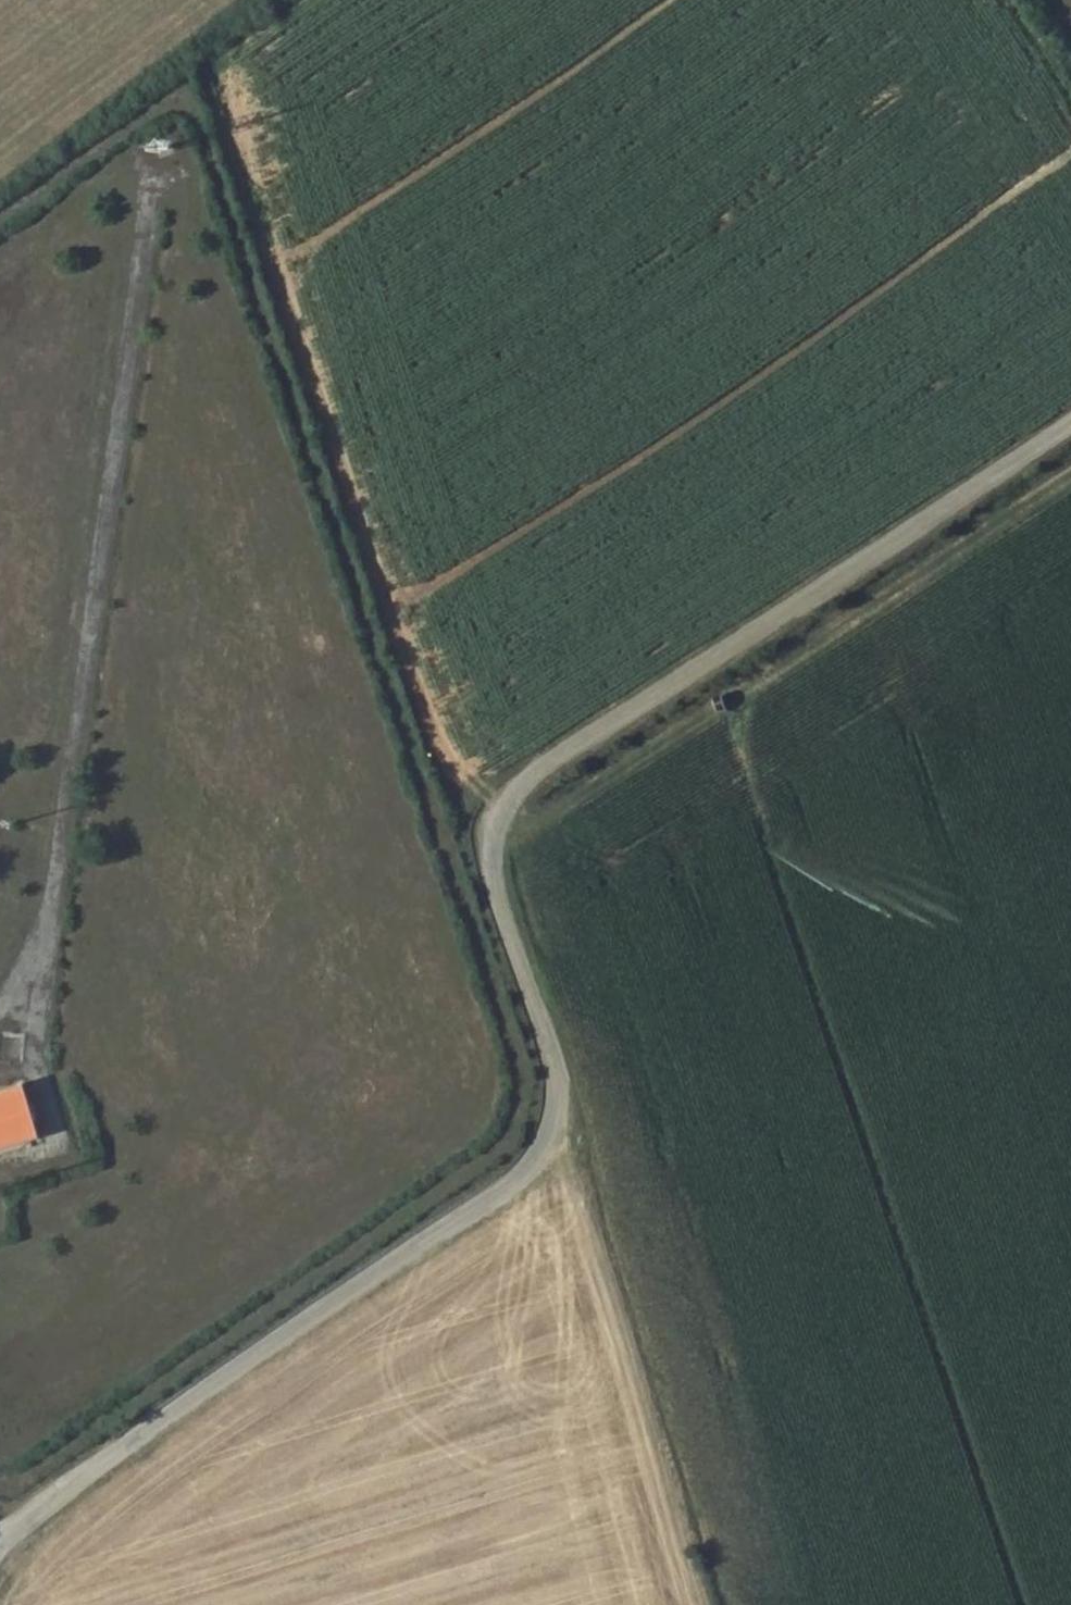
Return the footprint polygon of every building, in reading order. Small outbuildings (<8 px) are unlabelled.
[(0,1092),(0,1149),(37,1138),(21,1086),(0,1092)]
